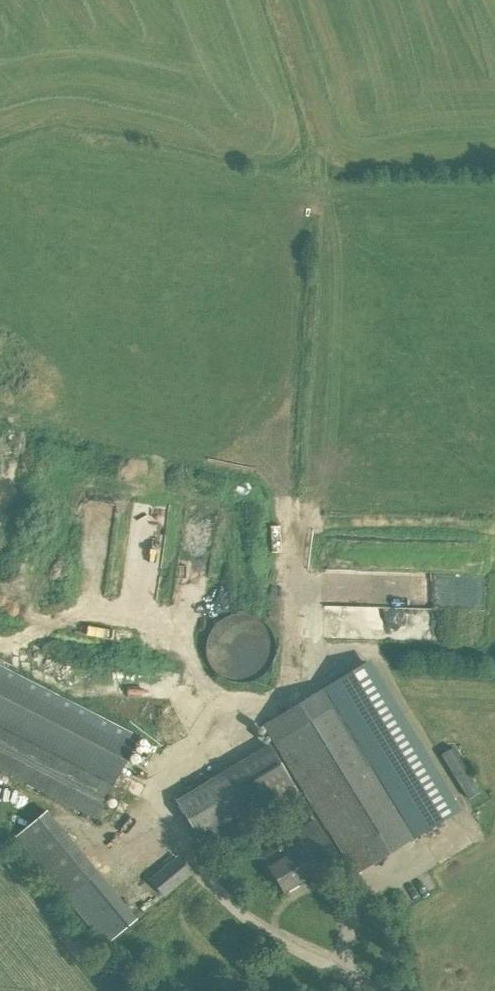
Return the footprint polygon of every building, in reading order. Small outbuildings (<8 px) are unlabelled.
[(239,684),(242,684),(245,684),(249,683),(253,682),(256,681),(258,680),(263,677),(266,674),(267,673),(269,670),(272,667),(273,665),(274,662),(275,659),(276,657),(276,655),(277,653),(277,651),(277,649),(277,645),(276,643),(276,641),(275,639),(275,636),(273,632),(272,630),(271,628),(269,626),(266,623),(264,621),(262,619),(258,617),(256,616),(253,615),(249,614),(246,613),(242,613),(240,613),(237,613),(233,614),(230,615),(228,616),(224,618),(220,620),(217,623),(215,624),(213,627),(212,629),(210,631),(209,633),(208,636),(207,640),(206,644),(206,646),(206,649),(206,651),(206,653),(206,655),(207,657),(208,660),(209,662),(209,664),(210,666),(212,669),(213,670),(215,673),(219,676),(220,677),(223,679),(227,681),(230,682),(232,683),(236,684),(239,684)] [(265,724),(356,873),(458,811),(368,661),(265,724)] [(112,785),(138,736),(0,665),(0,768),(96,817),(112,785)] [(205,850),(298,792),(271,747),(179,805),(205,850)] [(285,890),(338,858),(321,831),(285,852),(288,857),(272,868),(285,890)]
